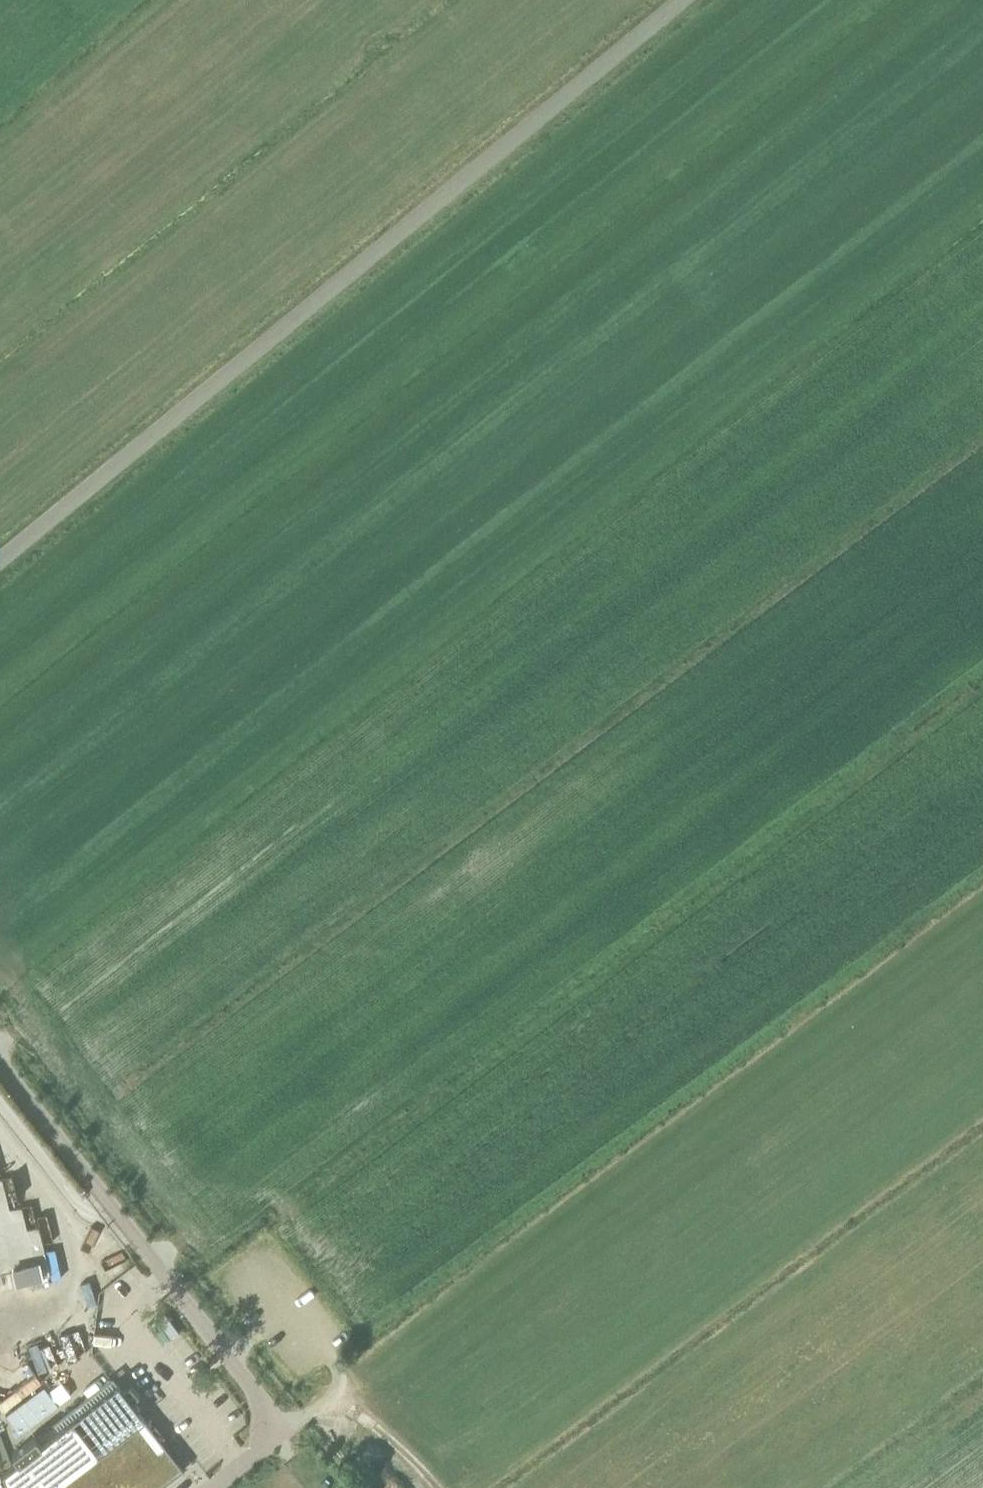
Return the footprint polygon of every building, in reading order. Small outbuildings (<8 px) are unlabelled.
[(14,1276),(15,1278),(16,1283),(52,1275),(49,1260),(42,1229),(27,1232),(22,1208),(10,1211),(2,1179),(0,1180),(0,1279),(14,1276)] [(118,1383),(41,1442),(35,1435),(12,1453),(17,1460),(2,1472),(9,1487),(159,1487),(183,1469),(138,1411),(138,1410),(132,1402),(140,1396),(131,1385),(124,1391),(118,1383)] [(44,1386),(6,1415),(20,1433),(58,1405),(44,1386)]
